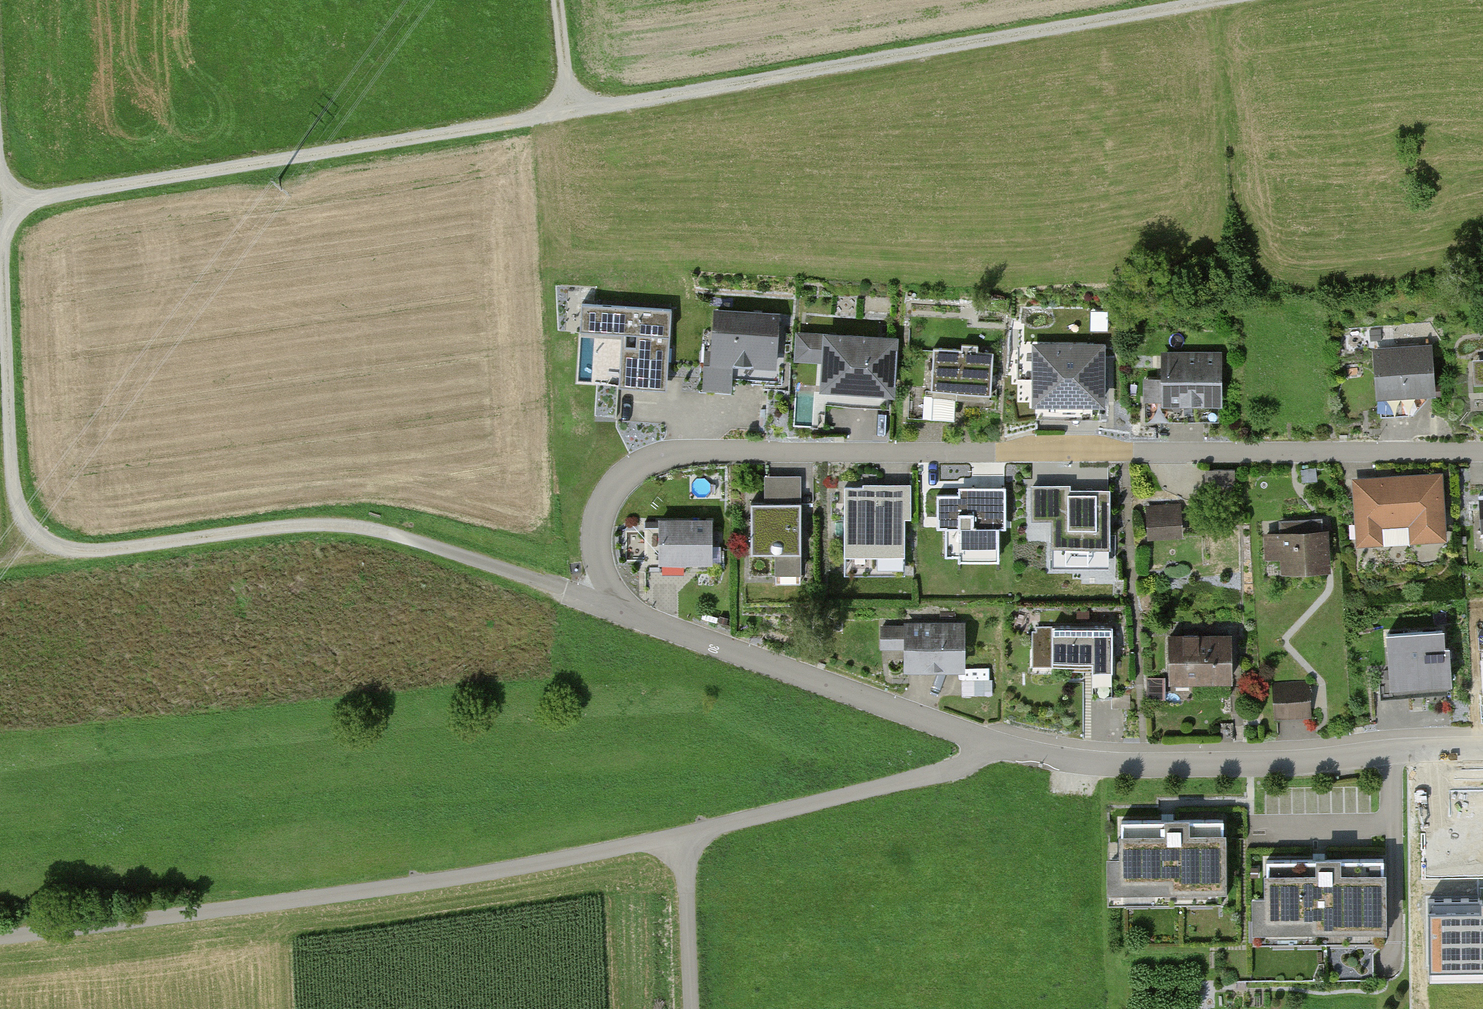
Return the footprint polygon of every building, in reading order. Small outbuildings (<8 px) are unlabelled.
[(690,306),(600,307),(600,333),(637,333),(637,386),(681,386),(681,335),(691,335),(690,306)] [(792,315),(730,314),(729,354),(718,353),(717,396),(749,397),(750,369),(791,370),(792,315)] [(918,336),(807,332),(806,369),(840,370),(839,392),(917,394),(918,336)] [(1125,343),(1049,345),(1051,408),(1126,406),(1125,343)] [(1429,345),(1367,349),(1371,398),(1432,393),(1429,345)] [(1018,351),(955,350),(955,394),(1017,395),(1018,351)] [(1220,352),(1158,354),(1160,408),(1222,406),(1220,352)] [(1445,470),(1349,481),(1357,546),(1386,543),(1384,524),(1410,522),(1412,543),(1453,538),(1445,470)] [(1252,471),(1218,473),(1220,503),(1255,501),(1252,471)] [(1022,485),(956,487),(957,536),(1024,534),(1022,485)] [(912,486),(844,487),(845,555),(904,554),(903,523),(913,523),(912,486)] [(1088,487),(1050,489),(1052,524),(1073,523),(1074,550),(1133,547),(1130,495),(1089,497),(1088,487)] [(801,504),(751,503),(750,553),(801,554),(801,504)] [(1201,512),(1160,514),(1162,541),(1202,539),(1201,512)] [(732,521),(678,524),(680,567),(734,564),(732,521)] [(1312,533),(1259,536),(1261,564),(1280,563),(1281,573),(1330,571),(1328,533),(1312,533)] [(984,625),(922,627),(924,673),(986,670),(984,625)] [(1134,627),(1072,631),(1074,664),(1114,662),(1115,678),(1137,677),(1134,627)] [(1443,631),(1386,637),(1392,697),(1450,690),(1443,631)] [(1261,635),(1192,639),(1195,684),(1263,680),(1261,635)] [(1167,694),(1167,676),(1151,675),(1151,694),(1167,694)] [(965,679),(964,695),(994,696),(995,680),(965,679)] [(1309,683),(1270,683),(1270,719),(1309,719),(1309,683)] [(1118,850),(1100,850),(1101,904),(1230,902),(1229,827),(1118,828),(1118,850)] [(1261,896),(1251,896),(1253,949),(1389,943),(1385,854),(1259,859),(1261,896)] [(1429,900),(1431,975),(1482,973),(1482,899),(1429,900)]
